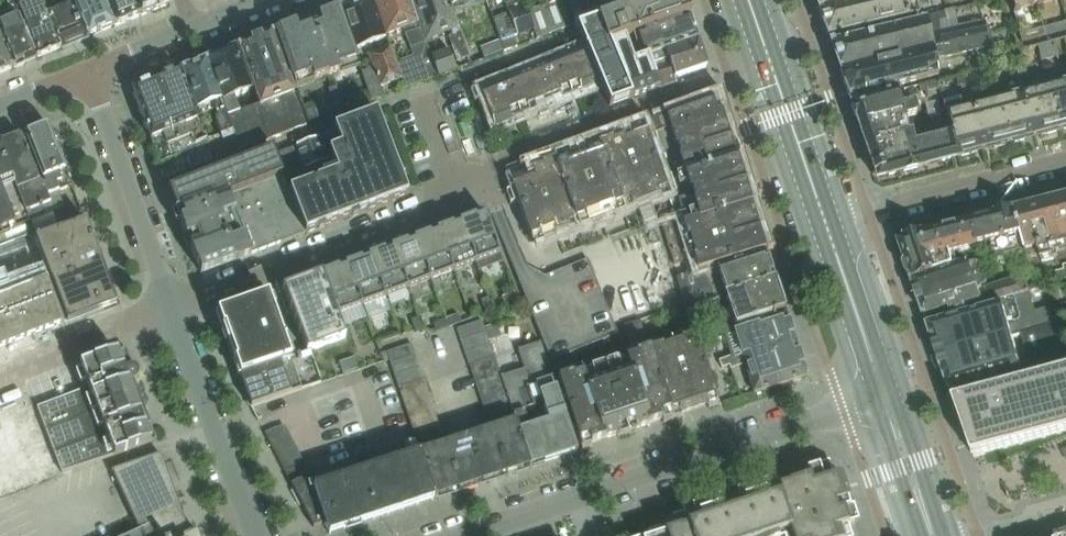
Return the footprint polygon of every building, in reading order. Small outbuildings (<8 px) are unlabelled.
[(47,9),(44,0),(22,0),(15,3),(37,59),(63,48),(47,9)] [(47,9),(63,48),(89,38),(74,0),(70,0),(65,2),(47,9)] [(116,27),(105,0),(74,0),(89,38),(116,27)] [(116,27),(142,16),(135,0),(105,0),(116,27)] [(142,16),(168,5),(166,0),(135,0),(142,16)] [(338,7),(354,50),(386,37),(373,0),(354,0),(338,7)] [(419,23),(410,0),(375,0),(388,36),(419,23)] [(447,0),(411,0),(421,27),(426,41),(449,32),(458,28),(450,9),(447,0)] [(450,9),(475,0),(447,0),(450,9)] [(580,38),(599,85),(609,108),(631,100),(631,98),(611,44),(626,39),(635,36),(689,18),(689,17),(681,0),(676,0),(613,17),(597,22),(580,38)] [(818,9),(855,0),(815,0),(818,9)] [(818,9),(828,37),(918,16),(914,0),(855,0),(818,9)] [(1013,12),(1037,6),(1036,0),(1010,0),(1013,12)] [(568,20),(562,5),(561,1),(544,7),(527,13),(533,29),(537,39),(570,26),(568,20)] [(525,5),(507,12),(508,13),(516,36),(533,29),(527,13),(525,5)] [(353,50),(354,50),(338,7),(318,15),(319,16),(295,25),(295,24),(275,32),(294,87),(358,64),(353,50)] [(969,9),(925,20),(830,43),(840,71),(988,36),(985,24),(974,27),(969,9)] [(12,69),(36,59),(17,13),(1,19),(0,17),(0,41),(12,69)] [(508,13),(493,19),(501,41),(512,37),(516,36),(508,13)] [(648,58),(697,41),(689,18),(635,36),(644,59),(648,58)] [(1065,31),(1065,22),(1019,35),(1022,43),(1065,31)] [(426,42),(426,41),(421,27),(403,33),(409,48),(426,42)] [(468,57),(458,28),(449,32),(450,35),(447,36),(455,61),(468,57)] [(292,91),(272,34),(238,47),(259,105),(292,91)] [(988,36),(840,71),(849,98),(854,97),(939,75),(935,59),(995,44),(993,35),(988,36)] [(501,41),(498,42),(502,51),(515,46),(512,37),(501,41)] [(611,44),(631,98),(658,89),(648,58),(644,59),(634,63),(626,39),(611,44)] [(674,79),(697,71),(706,68),(697,41),(648,58),(658,89),(676,83),(674,79)] [(406,90),(438,77),(431,56),(426,42),(409,48),(411,55),(395,61),(401,80),(406,90)] [(502,51),(498,42),(484,47),(488,56),(502,51)] [(11,70),(0,43),(0,74),(11,70)] [(1053,58),(1049,44),(1038,47),(1042,62),(1053,58)] [(401,80),(395,61),(389,46),(367,55),(372,69),(362,73),(368,91),(401,80)] [(207,60),(228,116),(239,112),(233,95),(250,89),(235,49),(207,60)] [(525,56),(546,107),(598,86),(583,49),(536,68),(531,54),(525,56)] [(448,50),(431,56),(438,77),(456,70),(448,50)] [(521,74),(479,91),(493,128),(546,107),(525,56),(516,60),(521,74)] [(222,135),(207,140),(215,162),(240,152),(220,97),(206,61),(182,70),(201,120),(218,114),(220,120),(217,121),(222,135)] [(1024,63),(1015,65),(1018,77),(1027,75),(1024,63)] [(205,141),(201,132),(180,71),(156,81),(188,173),(215,162),(207,140),(205,141)] [(966,84),(964,74),(955,76),(957,87),(966,84)] [(474,78),(466,81),(470,91),(478,88),(474,78)] [(1047,85),(1060,131),(1065,130),(1065,80),(1047,85)] [(166,181),(188,173),(156,81),(132,90),(159,165),(166,181)] [(938,81),(918,86),(920,93),(926,92),(927,99),(937,96),(936,91),(940,90),(938,81)] [(342,104),(335,84),(327,87),(331,99),(303,109),(307,121),(331,113),(330,109),(342,104)] [(1060,131),(1047,85),(1022,91),(1034,138),(1060,131)] [(364,100),(360,88),(343,94),(348,106),(364,100)] [(293,93),(292,91),(259,105),(239,112),(228,116),(241,152),(305,126),(293,93)] [(866,146),(911,133),(911,132),(907,133),(903,118),(917,115),(914,102),(900,106),(896,91),(855,102),(851,103),(866,146)] [(1034,138),(1022,91),(997,98),(1009,145),(1034,138)] [(1009,145),(997,98),(971,105),(983,151),(1009,145)] [(937,102),(925,105),(929,120),(941,117),(937,102)] [(716,114),(712,104),(707,103),(704,103),(664,117),(664,118),(649,123),(661,160),(663,159),(677,202),(669,205),(669,206),(658,209),(656,214),(660,224),(665,241),(753,213),(721,113),(716,114)] [(983,151),(971,105),(945,111),(951,134),(957,158),(983,151)] [(407,195),(376,112),(322,133),(337,173),(289,191),(305,234),(407,195)] [(25,135),(42,177),(50,196),(72,186),(48,125),(25,135)] [(610,140),(597,145),(622,212),(667,195),(643,129),(620,137),(619,134),(609,137),(610,140)] [(951,134),(947,135),(914,144),(911,133),(866,146),(875,173),(882,177),(957,158),(951,134)] [(31,229),(34,238),(63,229),(50,196),(42,177),(39,178),(21,136),(0,145),(0,154),(31,229)] [(326,163),(318,138),(294,147),(299,159),(303,171),(326,163)] [(553,161),(577,228),(622,212),(597,145),(576,153),(575,150),(564,154),(565,157),(553,161)] [(285,151),(289,163),(299,159),(294,147),(285,151)] [(279,167),(289,163),(285,151),(275,154),(279,167)] [(275,152),(237,167),(208,178),(201,178),(168,190),(176,211),(178,210),(211,198),(212,201),(226,195),(227,196),(282,176),(279,167),(275,154),(275,152)] [(31,229),(0,154),(0,242),(31,229)] [(289,163),(293,174),(303,171),(299,159),(289,163)] [(530,169),(509,177),(507,178),(532,244),(577,228),(553,161),(540,166),(539,163),(529,167),(530,169)] [(282,176),(283,178),(293,174),(289,163),(279,167),(282,176)] [(259,251),(304,234),(283,178),(282,176),(227,196),(226,195),(212,201),(211,198),(178,210),(182,220),(180,221),(186,238),(188,237),(191,246),(190,247),(196,263),(197,263),(201,273),(259,251)] [(1056,203),(1065,240),(1065,200),(1056,203)] [(1065,247),(1065,240),(1056,203),(1033,209),(1032,206),(1015,211),(1022,237),(1027,255),(1039,251),(1043,263),(1054,260),(1052,250),(1065,247)] [(987,247),(1022,237),(1015,211),(979,220),(987,247)] [(477,262),(475,263),(478,271),(503,262),(484,213),(460,222),(477,262)] [(691,275),(765,251),(753,213),(665,241),(673,266),(687,262),(691,275)] [(979,220),(944,229),(952,257),(987,247),(979,220)] [(63,229),(35,240),(35,241),(42,238),(63,295),(57,298),(67,324),(117,305),(110,287),(86,221),(63,229)] [(453,271),(475,263),(477,262),(460,222),(437,231),(453,271)] [(955,268),(954,266),(952,257),(944,229),(904,240),(905,242),(903,243),(900,248),(905,263),(907,263),(913,281),(955,268)] [(430,280),(453,271),(437,231),(414,239),(430,280)] [(407,289),(430,280),(414,239),(392,248),(407,289)] [(385,297),(407,289),(392,248),(369,256),(385,297)] [(687,311),(727,297),(775,281),(766,253),(689,281),(682,283),(687,297),(683,299),(687,311)] [(362,306),(385,297),(369,256),(346,265),(362,306)] [(970,262),(954,266),(955,268),(913,281),(912,281),(925,319),(950,311),(951,315),(968,310),(967,307),(981,303),(982,307),(1025,296),(1031,294),(1025,276),(980,291),(970,262)] [(346,265),(326,273),(341,314),(362,306),(346,265)] [(1065,280),(1065,265),(1063,266),(1065,270),(1047,275),(1050,284),(1065,280)] [(326,273),(286,288),(310,351),(349,338),(340,314),(341,314),(326,273)] [(6,348),(62,326),(44,277),(0,293),(0,350),(6,348)] [(785,311),(775,281),(727,297),(687,311),(697,340),(723,331),(785,311)] [(514,293),(503,298),(506,306),(517,302),(514,293)] [(293,361),(269,295),(218,314),(223,329),(225,328),(238,364),(236,365),(241,380),(264,371),(293,361)] [(1030,296),(927,326),(938,360),(1061,323),(1056,308),(1035,314),(1030,296)] [(490,298),(481,301),(486,313),(494,310),(490,298)] [(639,320),(639,321),(673,420),(673,419),(682,416),(681,413),(707,404),(708,407),(718,404),(717,400),(718,400),(695,333),(694,333),(682,299),(667,304),(669,312),(679,339),(649,349),(639,320)] [(785,311),(723,331),(732,358),(719,363),(721,367),(729,364),(730,366),(795,343),(785,311)] [(458,315),(445,320),(448,328),(461,323),(458,315)] [(420,318),(411,321),(416,333),(424,330),(420,318)] [(445,320),(433,324),(436,333),(448,328),(445,320)] [(673,420),(639,321),(624,326),(634,354),(603,365),(627,435),(637,431),(636,428),(662,419),(663,423),(673,420)] [(461,342),(486,334),(482,322),(457,330),(461,342)] [(938,360),(949,392),(1065,358),(1065,341),(1061,323),(938,360)] [(498,326),(487,330),(490,341),(501,337),(498,326)] [(461,342),(465,354),(490,346),(486,334),(461,342)] [(511,409),(515,421),(530,468),(577,452),(565,416),(539,341),(521,348),(529,371),(502,380),(503,383),(507,396),(511,409)] [(795,343),(730,366),(730,368),(745,364),(754,392),(806,375),(795,343)] [(391,364),(416,356),(412,344),(387,352),(391,364)] [(465,354),(469,367),(494,358),(490,346),(465,354)] [(104,458),(115,455),(116,455),(156,440),(134,380),(135,380),(136,379),(137,378),(138,376),(139,375),(139,373),(139,372),(139,371),(139,369),(138,368),(137,367),(136,366),(135,365),(133,365),(132,365),(126,349),(80,366),(88,388),(36,406),(61,473),(69,470),(104,458)] [(311,354),(293,361),(264,371),(241,380),(251,408),(322,384),(312,353),(311,354)] [(391,364),(395,377),(420,369),(416,356),(391,364)] [(339,363),(343,374),(357,369),(353,358),(339,363)] [(469,367),(473,379),(499,371),(494,358),(469,367)] [(627,435),(603,365),(574,375),(569,361),(556,365),(554,370),(558,380),(557,381),(580,447),(581,447),(582,451),(592,447),(591,444),(617,435),(618,438),(627,435)] [(399,389),(424,381),(420,369),(395,377),(399,389)] [(473,379),(477,392),(503,383),(502,380),(499,371),(473,379)] [(1065,433),(1065,372),(954,402),(974,458),(1065,433)] [(428,394),(424,381),(399,389),(403,402),(428,394)] [(503,383),(477,392),(481,404),(507,396),(503,383)] [(407,414),(432,406),(428,394),(403,402),(407,414)] [(481,404),(485,417),(511,409),(507,396),(481,404)] [(0,420),(0,495),(61,473),(36,406),(0,420)] [(436,419),(432,406),(407,414),(411,427),(436,419)] [(515,421),(511,409),(485,417),(489,429),(515,421)] [(415,440),(440,431),(436,419),(411,427),(415,440)] [(420,452),(420,453),(435,499),(530,468),(515,421),(489,429),(444,444),(420,452)] [(328,535),(435,499),(420,453),(319,487),(285,426),(274,428),(264,434),(313,528),(324,524),(328,535)] [(444,444),(440,431),(415,440),(420,452),(444,444)] [(139,530),(127,535),(199,535),(197,532),(190,535),(182,515),(160,454),(112,472),(139,530)] [(837,528),(853,523),(845,499),(848,498),(840,474),(832,477),(828,464),(779,480),(797,535),(840,535),(837,528)] [(793,535),(775,484),(754,491),(754,489),(748,490),(749,493),(709,506),(709,504),(703,506),(704,508),(683,515),(685,522),(667,529),(666,526),(648,531),(650,535),(791,535),(793,535)]
